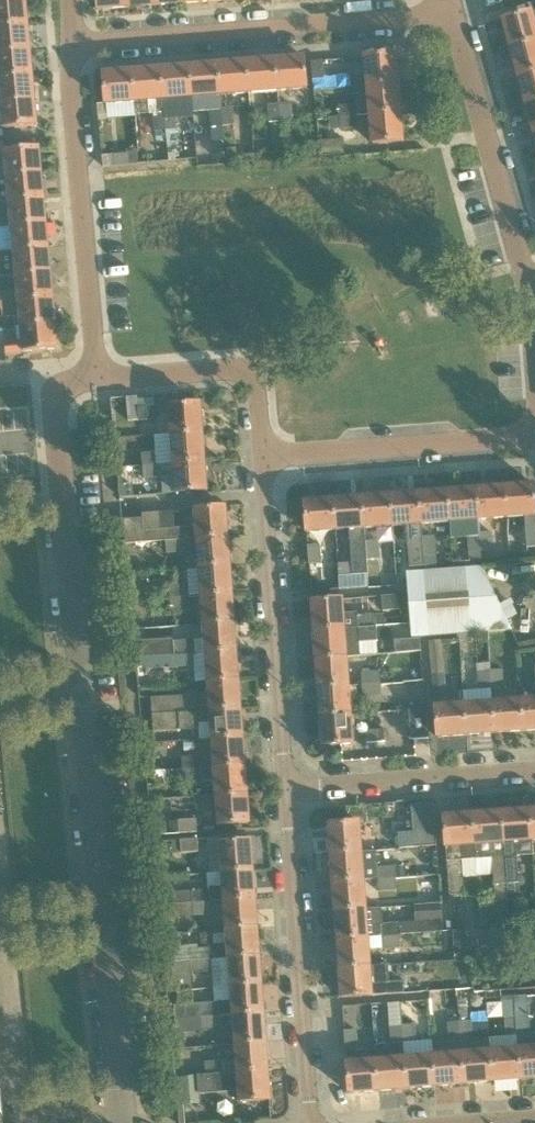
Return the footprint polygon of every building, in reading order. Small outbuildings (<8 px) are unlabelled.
[(26,0),(23,0),(0,2),(0,27),(28,25),(26,0)] [(98,9),(98,10),(127,7),(126,0),(97,0),(98,9)] [(534,41),(534,22),(532,12),(502,20),(510,48),(534,41)] [(28,25),(0,27),(0,53),(30,50),(28,25)] [(510,48),(517,76),(534,71),(534,41),(510,48)] [(30,50),(0,53),(0,78),(33,75),(30,50)] [(366,56),(365,56),(368,85),(398,82),(396,53),(366,56)] [(278,90),(307,88),(305,57),(276,59),(278,90)] [(278,90),(276,59),(247,62),(249,92),(278,90)] [(324,77),(322,60),(312,61),(313,78),(324,77)] [(249,92),(247,62),(218,64),(221,95),(249,92)] [(221,95),(218,64),(189,66),(192,97),(221,95)] [(192,97),(189,66),(161,68),(163,99),(192,97)] [(161,68),(132,71),(134,101),(163,99),(161,68)] [(106,104),(134,101),(132,71),(103,73),(106,104)] [(517,76),(525,104),(534,101),(534,71),(517,76)] [(35,100),(33,75),(0,78),(0,104),(35,100)] [(398,82),(368,85),(370,114),(401,112),(398,82)] [(35,100),(0,104),(0,128),(37,125),(35,100)] [(525,104),(533,132),(534,131),(534,101),(525,104)] [(279,103),(281,121),(292,120),(291,102),(279,103)] [(268,122),(281,121),(279,103),(278,103),(269,104),(269,105),(267,105),(268,122)] [(340,117),(357,115),(356,104),(339,105),(340,117)] [(233,107),(222,108),(223,125),(235,125),(233,107)] [(223,125),(222,108),(210,109),(211,126),(223,125)] [(165,130),(178,129),(176,111),(164,112),(165,130)] [(165,130),(164,112),(152,113),(154,131),(165,130)] [(401,112),(370,114),(373,143),(403,141),(401,112)] [(357,115),(340,117),(329,118),(330,130),(358,127),(357,115)] [(346,154),(345,139),(318,141),(319,156),(346,154)] [(6,161),(7,175),(7,176),(42,172),(39,147),(20,149),(4,150),(0,151),(0,162),(6,161)] [(127,153),(110,155),(109,155),(111,166),(128,164),(127,153)] [(42,172),(7,176),(7,175),(0,176),(0,201),(44,197),(42,172)] [(0,201),(0,227),(11,226),(46,223),(44,197),(0,201)] [(46,223),(11,226),(14,251),(49,248),(46,223)] [(51,273),(49,248),(14,251),(0,252),(0,278),(16,276),(51,273)] [(51,273),(16,276),(18,290),(0,291),(0,303),(53,298),(51,273)] [(56,323),(53,298),(0,303),(0,317),(20,316),(21,326),(56,323)] [(58,348),(56,323),(21,326),(22,341),(5,343),(6,354),(58,348)] [(127,424),(126,397),(114,398),(115,424),(127,424)] [(172,435),(203,432),(200,403),(169,405),(172,435)] [(157,418),(156,407),(138,408),(138,419),(157,418)] [(205,462),(203,432),(172,435),(174,464),(205,462)] [(142,453),(143,466),(161,465),(160,452),(142,453)] [(207,491),(205,462),(174,464),(176,493),(207,491)] [(174,464),(161,465),(162,478),(163,494),(176,493),(174,464)] [(161,465),(143,466),(144,479),(162,478),(161,465)] [(133,480),(119,482),(120,495),(135,494),(133,480)] [(527,547),(534,547),(534,495),(534,484),(506,486),(508,517),(525,516),(527,547)] [(506,486),(477,488),(479,519),(508,517),(506,486)] [(479,519),(477,488),(448,490),(450,521),(479,519)] [(422,523),(434,522),(450,521),(448,490),(420,493),(422,523)] [(391,495),(393,525),(422,523),(420,493),(391,495)] [(365,528),(382,526),(393,525),(391,495),(363,497),(365,528)] [(365,528),(363,497),(334,499),(337,530),(349,529),(352,574),(368,573),(367,558),(366,541),(365,528)] [(337,530),(334,499),(304,501),(307,532),(337,530)] [(125,544),(166,541),(184,539),(197,538),(228,536),(226,507),(195,509),(196,526),(160,529),(143,530),(142,518),(124,519),(125,544)] [(493,532),(480,533),(481,551),(494,550),(493,532)] [(480,533),(467,534),(469,552),(481,551),(480,533)] [(435,535),(423,536),(424,556),(436,555),(435,535)] [(230,564),(228,536),(197,538),(200,567),(230,564)] [(185,552),(184,539),(166,541),(167,553),(185,552)] [(366,541),(367,558),(379,557),(377,540),(366,541)] [(335,543),(320,544),(308,545),(309,564),(321,563),(321,568),(336,566),(335,543)] [(232,593),(230,564),(200,567),(202,595),(232,593)] [(481,566),(453,568),(407,572),(412,637),(512,630),(507,619),(517,614),(514,608),(504,613),(481,566)] [(169,598),(188,596),(187,584),(169,586),(169,598)] [(202,595),(204,624),(234,622),(232,593),(202,595)] [(403,594),(382,596),(383,611),(404,609),(403,594)] [(188,596),(169,598),(170,610),(189,608),(188,596)] [(376,625),(375,614),(357,615),(357,612),(343,613),(342,599),(312,601),(314,631),(376,625)] [(380,614),(375,614),(376,625),(384,624),(383,616),(380,614)] [(234,622),(204,624),(206,652),(237,650),(234,622)] [(376,625),(314,631),(316,659),(346,656),(360,655),(359,639),(377,638),(376,625)] [(143,657),(144,657),(154,656),(192,653),(191,641),(173,642),(173,639),(142,640),(143,657)] [(395,653),(421,651),(420,639),(394,641),(395,653)] [(442,639),(429,641),(432,674),(445,673),(443,645),(442,639)] [(207,664),(208,682),(239,679),(237,650),(206,652),(192,653),(154,656),(155,668),(207,664)] [(346,656),(316,659),(318,688),(349,686),(346,656)] [(479,689),(492,688),(490,670),(478,671),(479,689)] [(504,688),(503,670),(490,670),(492,688),(504,688)] [(362,685),(381,683),(380,671),(361,672),(362,685)] [(447,691),(445,673),(432,674),(433,693),(447,691)] [(208,682),(210,710),(241,708),(239,679),(208,682)] [(381,683),(362,685),(363,697),(381,695),(381,683)] [(349,686),(318,688),(320,717),(351,714),(349,686)] [(151,698),(152,713),(198,711),(197,699),(179,701),(178,696),(151,698)] [(522,699),(524,730),(534,730),(534,698),(522,699)] [(524,730),(522,699),(493,701),(495,733),(524,730)] [(464,704),(467,735),(495,733),(493,701),(464,704)] [(464,704),(435,706),(437,737),(467,735),(464,704)] [(210,710),(198,711),(152,713),(153,730),(153,731),(155,731),(198,728),(199,739),(212,738),(243,736),(241,708),(210,710)] [(408,710),(409,717),(411,739),(428,738),(426,708),(408,710)] [(351,714),(320,717),(323,746),(353,743),(351,714)] [(366,742),(385,741),(384,729),(366,730),(366,742)] [(153,731),(153,730),(144,731),(145,743),(156,742),(155,731),(153,731)] [(215,767),(245,765),(243,736),(212,738),(215,767)] [(155,771),(201,768),(200,756),(155,759),(155,771)] [(197,797),(217,796),(247,793),(245,765),(215,767),(201,768),(155,771),(156,784),(196,781),(197,797)] [(247,793),(217,796),(219,825),(249,823),(247,793)] [(530,809),(501,811),(507,901),(517,900),(516,894),(520,893),(517,860),(517,856),(533,855),(531,840),(532,840),(530,809)] [(415,847),(437,845),(434,810),(412,812),(415,847)] [(501,811),(473,814),(475,844),(477,876),(494,875),(496,901),(507,901),(501,811)] [(444,816),(446,846),(449,894),(464,893),(462,859),(461,845),(475,844),(473,814),(444,816)] [(179,821),(180,833),(197,832),(196,820),(179,821)] [(391,820),(373,821),(374,835),(392,833),(392,831),(391,820)] [(359,822),(329,824),(331,853),(362,850),(359,822)] [(199,851),(198,839),(180,840),(181,852),(199,851)] [(220,843),(222,872),(253,870),(251,840),(220,843)] [(364,879),(362,850),(331,853),(333,881),(364,879)] [(377,879),(396,878),(395,866),(376,867),(377,879)] [(170,903),(192,902),(255,899),(253,870),(222,872),(222,888),(207,889),(159,891),(159,904),(170,903)] [(169,875),(158,876),(159,886),(170,885),(169,875)] [(396,878),(377,879),(378,891),(397,890),(396,878)] [(333,881),(335,910),(366,908),(364,879),(333,881)] [(225,913),(227,930),(257,927),(255,899),(207,902),(207,914),(207,917),(220,916),(220,913),(225,913)] [(170,903),(170,916),(193,914),(192,902),(170,903)] [(207,902),(192,902),(193,914),(207,914),(207,902)] [(366,908),(335,910),(337,939),(368,937),(381,936),(400,935),(443,931),(441,903),(414,905),(416,921),(381,924),(380,908),(366,909),(366,908)] [(259,956),(257,927),(227,930),(229,958),(259,956)] [(454,955),(461,952),(468,950),(466,929),(453,930),(454,955)] [(381,936),(382,948),(382,949),(401,948),(400,935),(381,936)] [(370,966),(369,949),(368,937),(337,939),(340,968),(370,966)] [(196,948),(196,960),(215,959),(214,947),(196,948)] [(229,958),(215,959),(196,960),(165,963),(166,974),(167,974),(169,991),(193,989),(192,972),(212,971),(213,988),(262,985),(259,956),(229,958)] [(370,966),(340,968),(342,997),(404,993),(403,981),(389,982),(387,965),(370,966)] [(264,1013),(262,985),(213,988),(214,1002),(174,1005),(175,1019),(220,1015),(233,1014),(233,1015),(264,1013)] [(515,996),(516,1017),(518,1035),(531,1034),(527,995),(515,996)] [(347,1026),(390,1024),(389,1002),(346,1004),(347,1026)] [(266,1041),(264,1013),(233,1015),(235,1044),(266,1041)] [(221,1028),(220,1015),(175,1019),(176,1031),(172,1034),(171,1034),(172,1047),(184,1047),(183,1031),(221,1028)] [(516,1017),(504,1018),(506,1036),(518,1035),(516,1017)] [(472,1020),(459,1021),(461,1039),(473,1038),(472,1020)] [(459,1021),(447,1022),(449,1040),(461,1039),(459,1021)] [(401,1026),(403,1044),(415,1043),(414,1025),(401,1026)] [(390,1059),(376,1060),(378,1091),(407,1088),(405,1057),(404,1058),(403,1044),(401,1026),(390,1027),(391,1044),(389,1045),(390,1059)] [(346,1049),(358,1048),(357,1030),(344,1030),(346,1049)] [(205,1062),(206,1075),(268,1070),(266,1041),(235,1044),(236,1059),(205,1062)] [(534,1078),(534,1047),(519,1048),(521,1079),(534,1078)] [(521,1079),(519,1048),(490,1050),(493,1081),(521,1079)] [(462,1053),(464,1084),(493,1081),(490,1050),(462,1053)] [(435,1086),(464,1084),(462,1053),(433,1055),(435,1086)] [(407,1088),(435,1086),(433,1055),(405,1057),(407,1088)] [(378,1091),(376,1060),(347,1062),(349,1093),(378,1091)] [(206,1075),(175,1077),(179,1122),(185,1122),(184,1105),(200,1104),(199,1094),(239,1091),(240,1102),(270,1099),(268,1070),(206,1075)] [(18,1119),(17,1114),(3,1116),(0,1084),(0,1122),(19,1122),(18,1119)]
